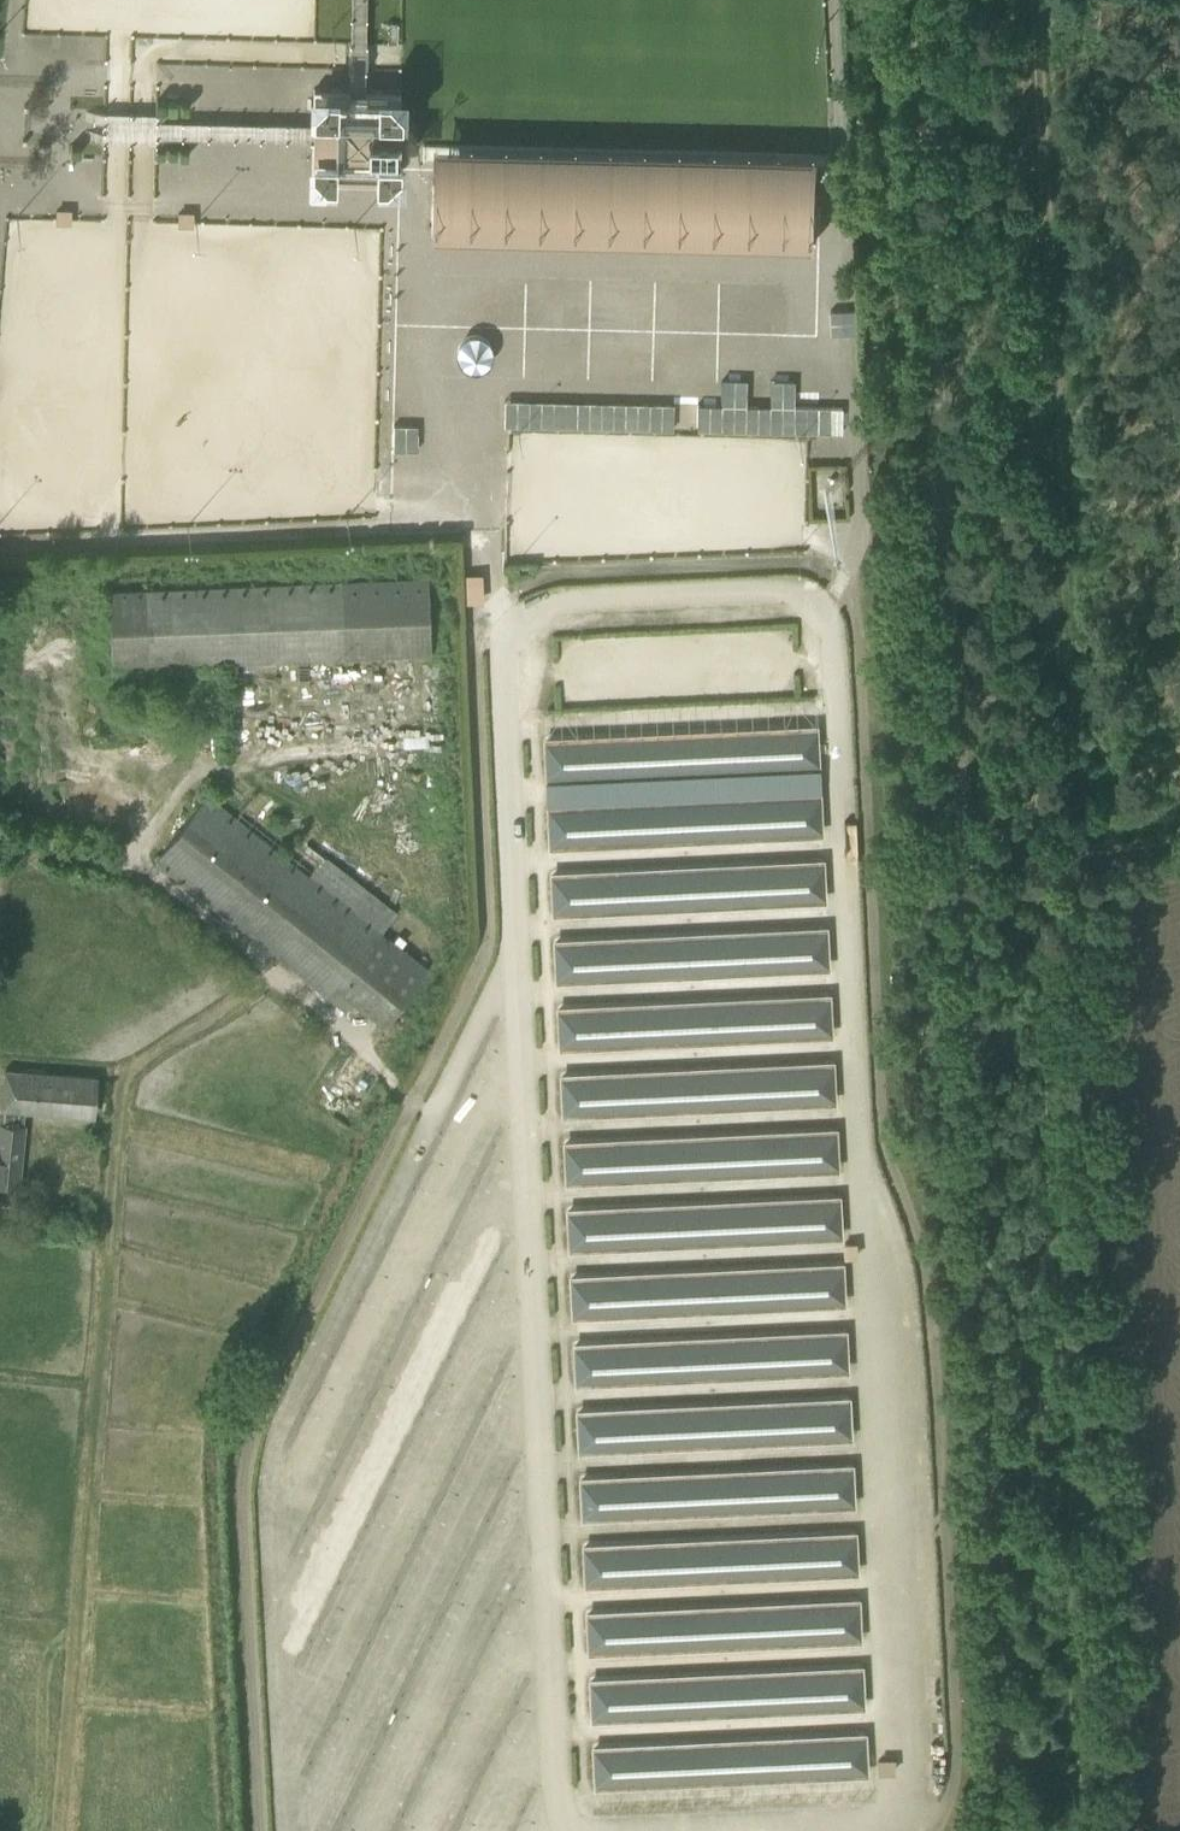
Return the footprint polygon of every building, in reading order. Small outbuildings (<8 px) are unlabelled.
[(281,82),(280,65),(257,66),(258,83),(281,82)] [(398,176),(400,90),(314,88),(311,174),(398,176)] [(722,224),(722,212),(734,213),(734,224),(736,224),(736,220),(744,220),(744,234),(739,234),(739,237),(817,239),(819,155),(433,146),(431,230),(508,231),(508,228),(504,228),(504,214),(512,214),(512,219),(514,219),(514,207),(526,208),(526,219),(528,219),(528,215),(536,215),(536,229),(531,229),(531,232),(716,236),(716,234),(712,234),(712,219),(720,219),(720,224),(722,224)] [(7,258),(0,336),(0,347),(17,349),(20,311),(40,313),(44,270),(10,267),(11,259),(7,258)] [(574,291),(585,358),(649,348),(648,339),(660,337),(658,323),(660,322),(657,303),(656,303),(652,279),(574,291)] [(845,404),(847,318),(822,317),(819,403),(845,404)] [(820,403),(506,398),(505,426),(820,431),(820,403)] [(418,449),(418,423),(395,422),(394,448),(418,449)] [(544,444),(543,571),(738,573),(739,446),(544,444)] [(466,600),(485,599),(483,571),(465,571),(466,600)] [(431,652),(427,577),(109,591),(113,667),(152,664),(348,655),(431,652)] [(805,679),(803,628),(538,641),(541,692),(805,679)] [(809,729),(545,741),(546,758),(547,775),(818,762),(816,727),(808,727),(809,729)] [(812,796),(548,809),(549,831),(550,843),(821,830),(820,794),(812,795),(812,796)] [(158,852),(154,857),(173,872),(281,957),(289,964),(330,996),(346,1008),(351,1000),(382,1025),(428,967),(382,931),(399,909),(326,851),(309,872),(235,817),(226,810),(207,795),(161,854),(158,852)] [(815,863),(551,876),(553,898),(553,910),(825,897),(823,861),(815,862),(815,863)] [(818,931),(555,943),(556,964),(556,977),(828,964),(826,929),(818,929),(818,931)] [(822,998),(558,1010),(559,1032),(560,1044),(831,1031),(829,996),(821,996),(822,998)] [(347,1125),(378,1075),(348,1056),(317,1106),(347,1125)] [(825,1065),(561,1078),(562,1092),(563,1111),(834,1098),(833,1063),(825,1063),(825,1065)] [(26,1109),(93,1114),(96,1075),(5,1068),(0,1121),(0,1180),(20,1181),(26,1109)] [(829,1132),(564,1145),(566,1167),(566,1178),(838,1165),(836,1130),(829,1130),(829,1132)] [(831,1199),(568,1212),(569,1235),(569,1246),(841,1233),(839,1197),(831,1198),(831,1199)] [(835,1266),(571,1279),(572,1301),(573,1313),(844,1300),(842,1264),(834,1265),(835,1266)] [(838,1334),(574,1346),(575,1363),(576,1380),(847,1367),(846,1332),(838,1332),(838,1334)] [(841,1401),(577,1413),(578,1427),(579,1447),(851,1434),(849,1399),(841,1399),(841,1401)] [(844,1468),(581,1481),(582,1503),(582,1514),(854,1501),(852,1466),(844,1466),(844,1468)] [(848,1535),(584,1548),(585,1564),(586,1581),(857,1568),(855,1533),(847,1533),(848,1535)] [(851,1602),(587,1615),(588,1629),(589,1649),(860,1636),(859,1600),(851,1601),(851,1602)] [(854,1669),(590,1682),(591,1699),(592,1716),(864,1703),(862,1667),(854,1668),(854,1669)] [(857,1736),(594,1749),(595,1783),(714,1777),(867,1770),(865,1734),(857,1735),(857,1736)]
